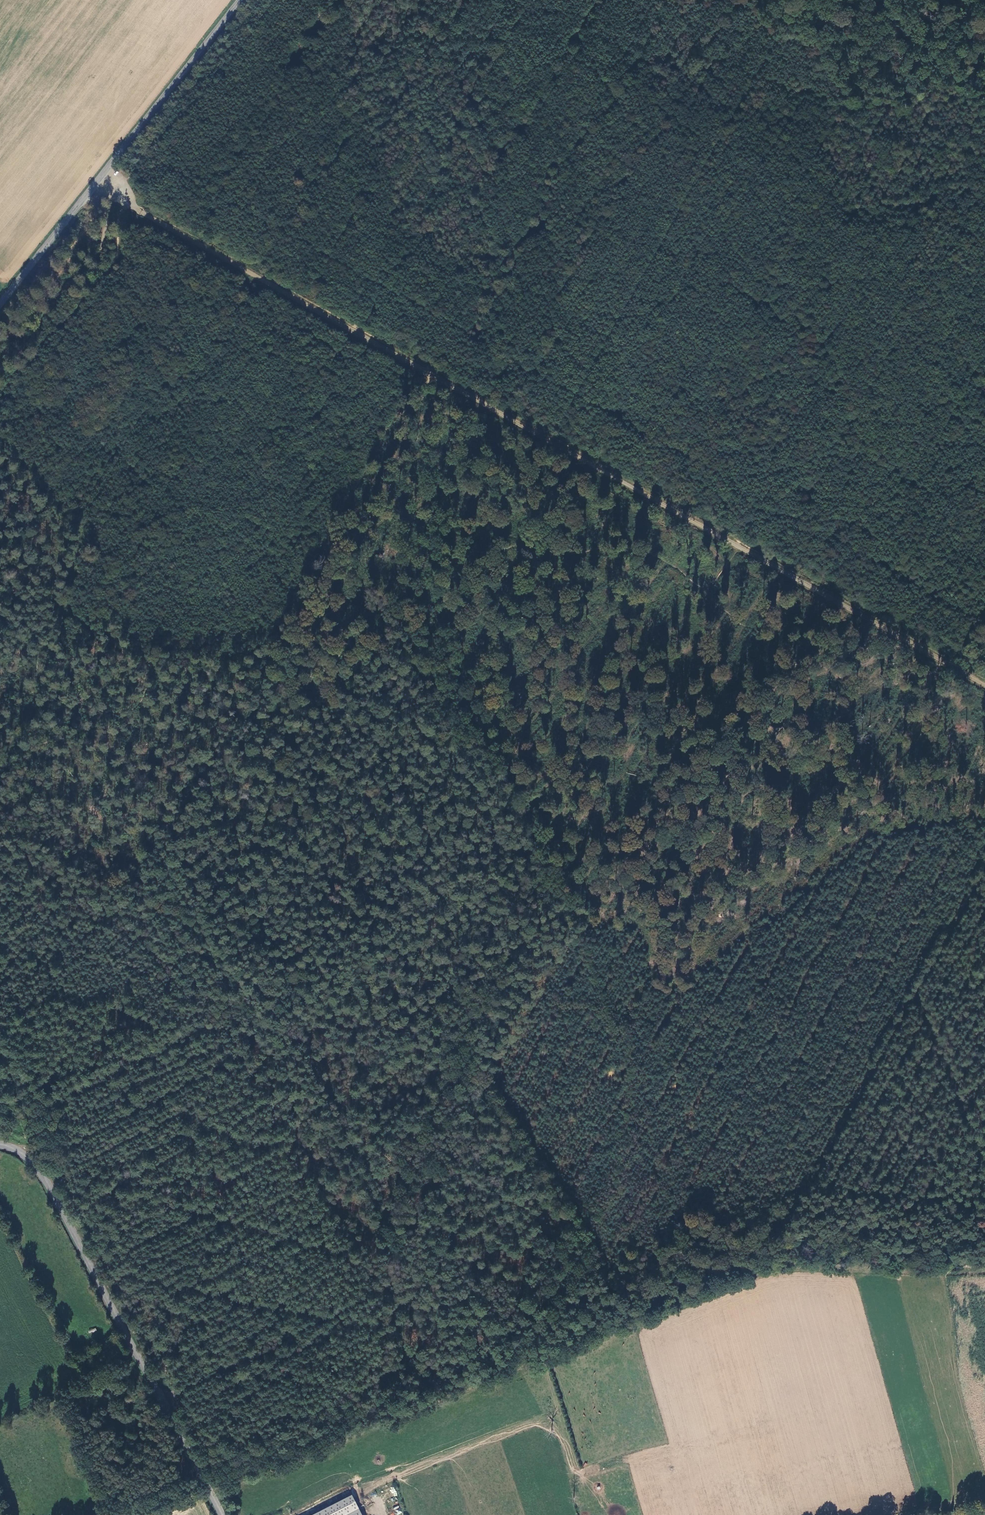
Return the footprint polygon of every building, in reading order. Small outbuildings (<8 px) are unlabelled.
[(351,1495),(313,1514),(361,1514),(351,1495)]
